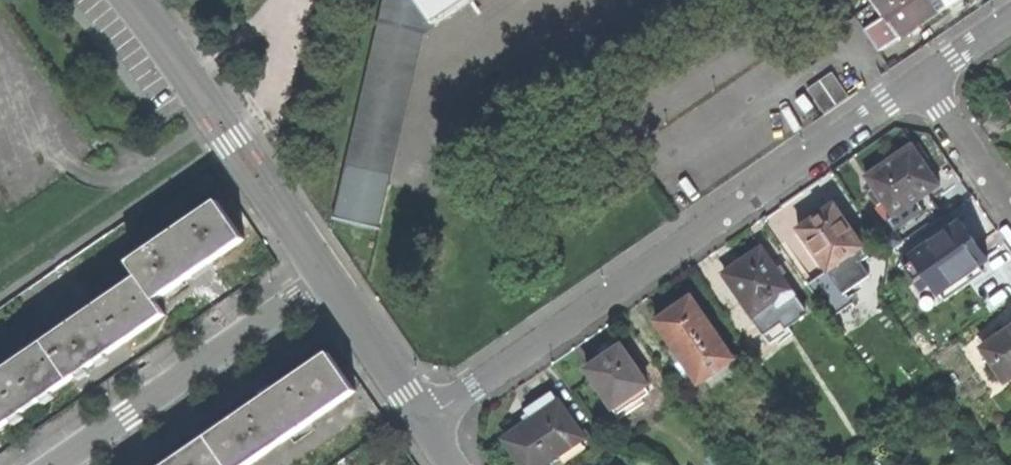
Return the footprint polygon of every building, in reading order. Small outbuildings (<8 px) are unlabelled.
[(378,227),(424,32),(450,15),(447,8),(458,0),(384,0),(334,217),(378,227)] [(898,38),(912,29),(946,8),(944,4),(935,9),(929,0),(872,0),(898,38)] [(810,85),(827,109),(851,92),(834,68),(810,85)] [(866,174),(895,214),(940,183),(912,143),(881,164),(866,174)] [(247,235),(221,197),(131,259),(141,274),(119,288),(123,294),(0,377),(0,425),(167,311),(157,296),(201,266),(247,235)] [(801,228),(835,278),(855,265),(849,255),(864,245),(836,203),(832,205),(824,205),(814,211),(805,217),(801,228)] [(974,238),(963,221),(913,256),(916,261),(910,265),(919,278),(925,274),(937,292),(942,289),(946,297),(985,271),(980,262),(987,257),(974,238)] [(725,272),(763,330),(781,318),(786,324),(806,311),(762,247),(744,259),(725,272)] [(673,309),(656,320),(699,382),(734,358),(692,295),(673,309)] [(981,346),(1008,386),(1010,384),(1010,326),(981,346)] [(605,355),(587,367),(613,407),(630,396),(635,402),(650,391),(646,385),(649,382),(622,344),(605,355)] [(206,437),(226,464),(245,464),(356,387),(330,351),(276,389),(271,383),(265,387),(259,391),(263,397),(206,437)] [(583,437),(552,391),(538,401),(526,409),(531,417),(504,436),(523,464),(543,464),(583,437)] [(206,437),(166,464),(226,464),(206,437)]
